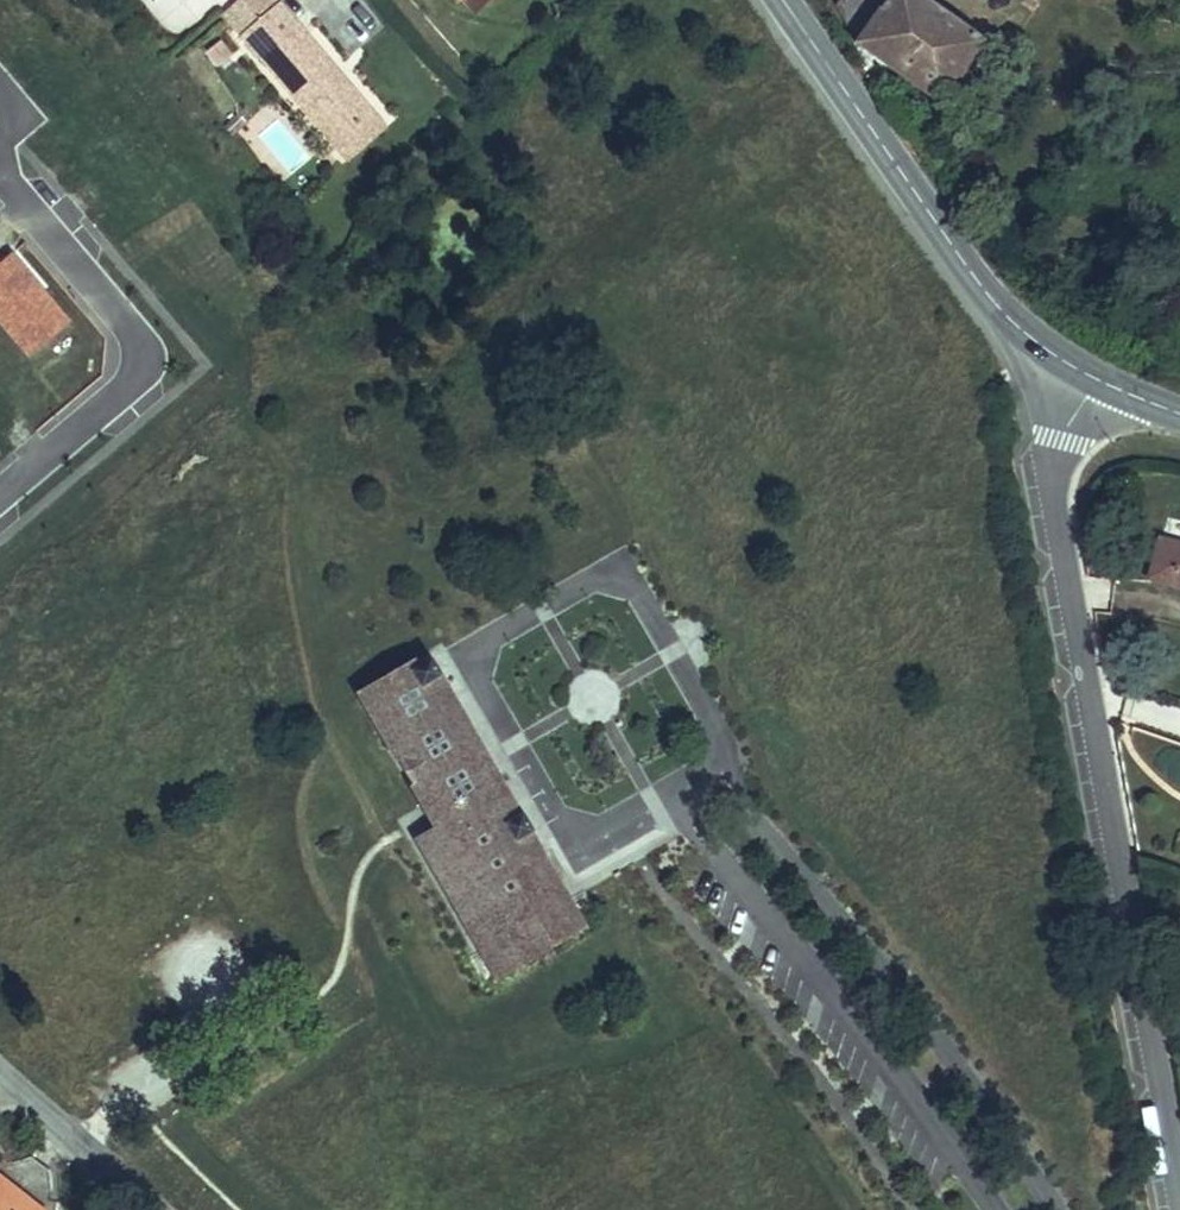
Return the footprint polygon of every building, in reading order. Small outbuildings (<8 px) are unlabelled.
[(263,22),(356,131),(393,99),(308,0),(289,0),(263,22)] [(841,17),(917,74),(964,11),(949,0),(853,0),(841,17)] [(213,67),(232,57),(221,37),(202,47),(213,67)] [(393,99),(356,131),(370,146),(406,115),(393,99)] [(1141,557),(1179,567),(1179,527),(1151,520),(1141,557)] [(436,630),(364,671),(440,803),(446,814),(425,827),(467,899),(523,866),(506,836),(536,819),(535,818),(545,812),(533,793),(525,798),(440,651),(446,648),(436,630)] [(418,816),(425,827),(446,814),(440,803),(418,816)] [(506,836),(523,866),(467,899),(491,941),(579,891),(536,819),(506,836)] [(36,1149),(11,1129),(0,1142),(0,1209),(8,1209),(28,1184),(16,1175),(36,1149)]
